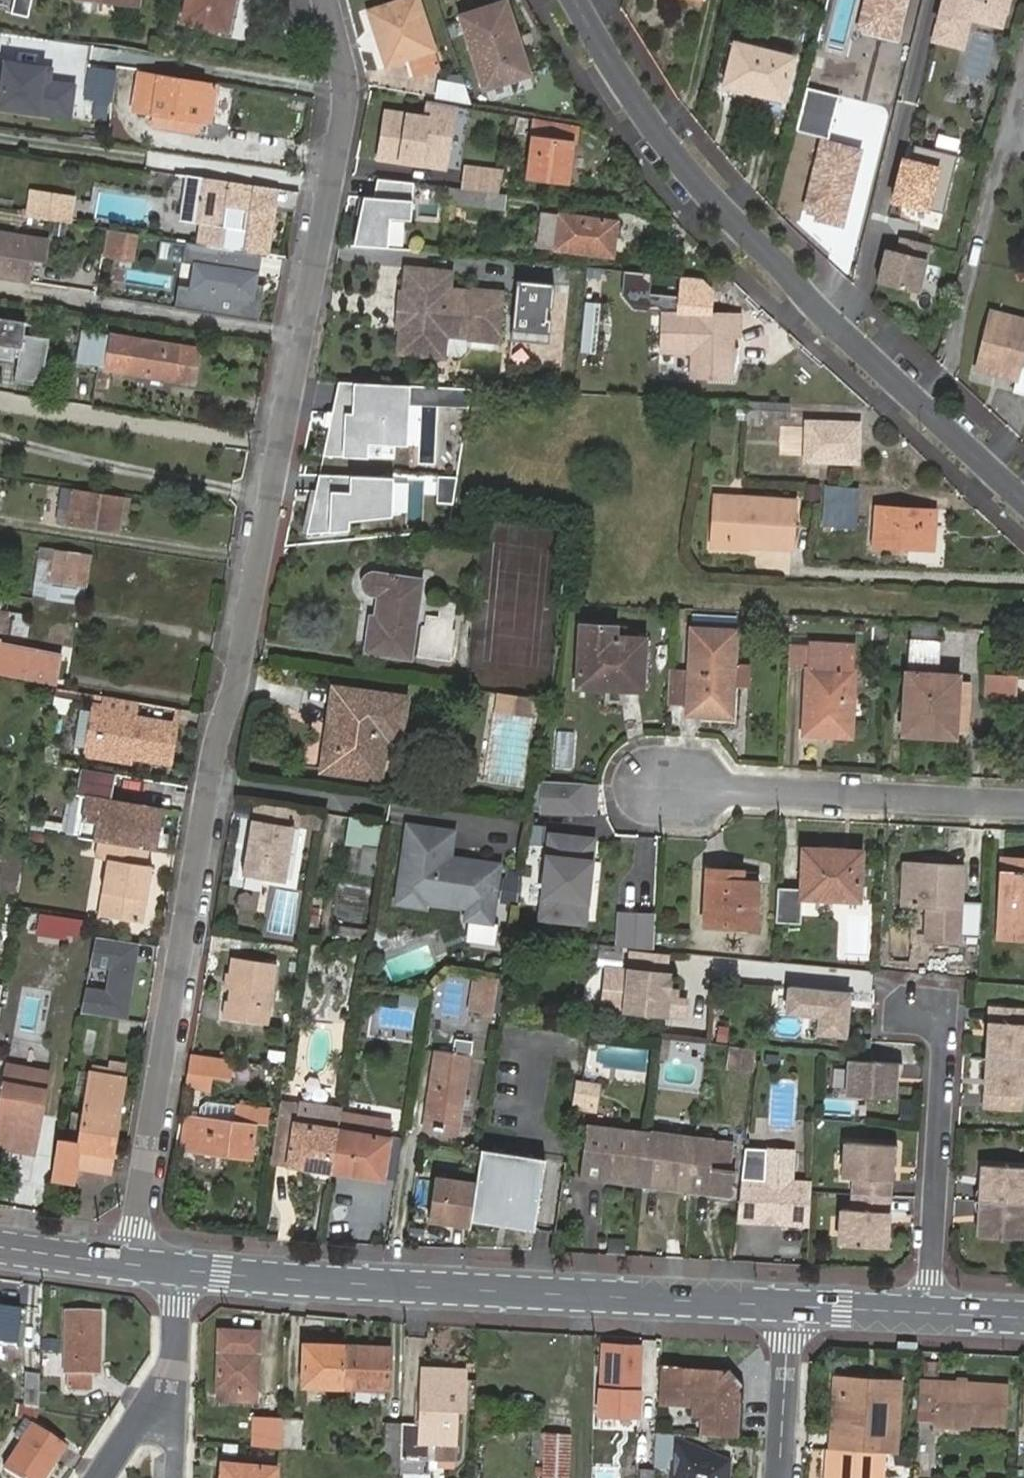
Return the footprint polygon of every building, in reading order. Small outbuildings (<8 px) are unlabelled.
[(83,2),(137,12),(139,0),(83,0),(83,2)] [(180,19),(198,24),(223,30),(230,0),(184,0),(180,19)] [(433,46),(420,0),(396,0),(372,7),(387,60),(406,54),(433,46)] [(866,20),(893,27),(900,0),(871,0),(866,20)] [(937,24),(959,29),(967,1),(1003,10),(1006,0),(943,0),(937,24)] [(959,29),(937,24),(933,39),(961,46),(968,17),(1000,25),(1003,10),(967,1),(959,29)] [(510,5),(504,7),(515,46),(521,44),(510,5)] [(515,46),(504,7),(465,18),(485,89),(530,77),(524,56),(521,44),(515,46)] [(962,73),(985,79),(998,28),(984,25),(975,22),(962,73)] [(735,42),(722,90),(728,92),(727,98),(776,111),(790,57),(735,42)] [(437,66),(433,46),(406,54),(411,73),(437,66)] [(78,88),(53,85),(55,72),(1,64),(0,69),(0,89),(6,90),(4,109),(73,119),(78,88)] [(116,69),(90,66),(86,96),(112,100),(116,69)] [(217,87),(142,75),(136,110),(153,113),(152,124),(190,130),(192,119),(198,120),(211,122),(217,87)] [(441,75),(437,101),(458,105),(471,107),(463,78),(441,75)] [(837,98),(804,89),(793,132),(826,140),(837,98)] [(450,166),(458,105),(437,101),(432,100),(430,115),(389,110),(383,158),(450,166)] [(198,120),(192,119),(190,130),(197,131),(198,120)] [(573,145),(577,127),(575,127),(534,120),(531,138),(533,138),(528,179),(559,183),(560,168),(569,170),(572,145),(573,145)] [(935,152),(956,157),(960,140),(939,135),(935,152)] [(855,154),(820,145),(804,207),(818,210),(816,218),(837,224),(855,154)] [(567,185),(569,170),(560,168),(559,183),(567,185)] [(456,188),(488,192),(490,175),(459,171),(456,188)] [(251,208),(254,184),(190,174),(183,221),(205,224),(203,244),(259,252),(264,253),(271,211),(251,208)] [(410,221),(415,182),(379,177),(377,196),(367,195),(360,244),(394,247),(398,219),(410,221)] [(274,187),(254,184),(251,208),(271,211),(274,187)] [(506,195),(504,195),(488,192),(456,188),(450,187),(448,201),(504,210),(506,195)] [(46,219),(70,223),(73,198),(33,193),(31,204),(48,207),(46,219)] [(31,204),(29,216),(46,219),(48,207),(31,204)] [(542,211),(538,246),(615,256),(618,222),(542,211)] [(444,222),(443,237),(457,238),(459,225),(444,222)] [(139,234),(110,229),(106,255),(136,259),(139,234)] [(32,283),(36,260),(39,240),(0,233),(0,278),(32,283)] [(915,291),(927,243),(898,236),(895,250),(883,248),(875,281),(915,291)] [(51,241),(39,240),(36,260),(48,262),(51,241)] [(203,244),(184,241),(174,307),(258,319),(263,285),(254,284),(259,252),(203,244)] [(406,320),(405,328),(403,349),(442,352),(444,333),(468,335),(468,334),(468,338),(497,340),(502,291),(472,288),(472,291),(447,289),(448,274),(410,270),(408,294),(408,300),(416,301),(414,321),(406,320)] [(554,309),(556,284),(518,280),(513,340),(550,344),(553,319),(548,318),(549,308),(554,309)] [(396,327),(405,328),(406,320),(414,321),(416,301),(408,300),(408,294),(399,294),(396,327)] [(595,354),(600,304),(585,303),(580,352),(595,354)] [(1023,361),(1023,316),(989,307),(974,366),(1017,377),(1014,389),(1023,391),(1023,362),(1023,361)] [(741,312),(662,310),(661,350),(692,352),(693,376),(733,377),(734,334),(740,334),(741,312)] [(0,319),(0,360),(13,363),(15,348),(21,349),(25,324),(0,319)] [(60,332),(58,346),(75,348),(77,334),(60,332)] [(76,365),(107,369),(112,338),(82,333),(76,365)] [(112,338),(107,369),(107,371),(194,384),(199,350),(112,338)] [(403,444),(406,383),(346,380),(336,425),(332,424),(325,454),(370,456),(371,442),(403,444)] [(346,380),(341,380),(332,424),(336,425),(346,380)] [(449,401),(450,390),(465,390),(465,386),(439,385),(406,383),(403,444),(409,444),(411,400),(449,401)] [(470,402),(473,386),(465,386),(465,390),(450,390),(449,401),(470,402)] [(764,401),(763,416),(788,417),(789,402),(764,401)] [(810,421),(809,459),(860,461),(861,423),(810,421)] [(326,489),(326,474),(321,473),(316,499),(322,499),(322,489),(326,489)] [(394,516),(396,477),(326,474),(326,489),(322,489),(322,499),(316,499),(310,531),(351,527),(351,518),(394,516)] [(458,486),(459,476),(447,476),(446,486),(458,486)] [(455,503),(458,486),(446,486),(446,503),(455,503)] [(837,486),(836,501),(861,502),(862,487),(837,486)] [(123,495),(66,487),(61,522),(117,530),(123,495)] [(714,493),(713,502),(730,504),(731,495),(714,493)] [(730,504),(713,502),(709,545),(746,548),(748,537),(770,538),(770,544),(789,546),(793,499),(731,495),(730,504)] [(928,526),(937,526),(938,509),(878,507),(877,544),(927,547),(928,526)] [(936,547),(937,526),(928,526),(927,547),(936,547)] [(59,551),(55,580),(74,583),(79,554),(59,551)] [(381,593),(377,612),(372,612),(365,650),(413,659),(426,578),(384,570),(378,570),(375,571),(370,573),(368,575),(367,578),(367,582),(368,585),(369,589),(372,590),(375,592),(381,593)] [(6,592),(0,591),(0,631),(9,633),(12,613),(3,611),(6,592)] [(688,705),(689,707),(726,710),(728,666),(733,667),(735,617),(693,615),(691,671),(669,670),(668,704),(688,705)] [(907,637),(903,731),(951,734),(955,676),(938,675),(940,639),(937,639),(937,625),(913,623),(912,638),(907,637)] [(581,625),(578,684),(603,686),(604,679),(643,681),(645,637),(615,636),(615,626),(581,625)] [(57,683),(63,654),(0,642),(0,673),(57,683)] [(806,666),(804,725),(829,726),(829,735),(852,737),(854,668),(857,669),(859,647),(810,644),(789,643),(788,665),(806,666)] [(992,675),(990,698),(1018,699),(1019,676),(992,675)] [(335,689),(327,768),(380,775),(384,734),(400,736),(404,698),(335,689)] [(133,714),(136,700),(105,694),(102,713),(97,748),(132,754),(169,760),(176,722),(133,714)] [(70,715),(73,702),(56,699),(53,712),(70,715)] [(131,758),(132,754),(97,748),(102,713),(92,711),(85,751),(131,758)] [(829,726),(804,725),(803,734),(829,735),(829,726)] [(58,762),(61,746),(48,744),(45,760),(58,762)] [(86,792),(78,836),(98,839),(145,847),(147,847),(156,849),(162,805),(112,796),(116,773),(85,767),(80,791),(86,792)] [(587,781),(548,779),(545,811),(586,813),(587,781)] [(293,826),(295,809),(253,803),(243,874),(285,880),(293,826)] [(454,830),(408,824),(397,905),(427,909),(428,903),(466,909),(465,918),(491,922),(499,864),(450,856),(454,830)] [(549,832),(541,917),(589,921),(595,835),(549,832)] [(145,847),(98,839),(94,864),(105,865),(102,895),(108,896),(104,919),(141,925),(145,901),(138,899),(140,890),(147,891),(150,869),(142,867),(147,847),(145,847)] [(379,848),(365,846),(360,871),(375,873),(379,848)] [(844,860),(844,849),(802,847),(801,896),(858,898),(860,861),(844,860)] [(860,850),(844,849),(844,860),(860,861),(860,850)] [(1002,858),(998,934),(1023,935),(1023,859),(1002,858)] [(903,863),(901,906),(926,907),(925,944),(963,945),(966,865),(903,863)] [(706,868),(703,925),(754,928),(757,882),(740,880),(741,870),(706,868)] [(138,899),(145,901),(147,891),(140,890),(138,899)] [(102,895),(99,919),(104,919),(108,896),(102,895)] [(621,939),(643,942),(646,915),(624,912),(621,939)] [(55,915),(53,925),(66,927),(73,928),(75,919),(55,915)] [(83,919),(75,919),(73,928),(81,929),(83,919)] [(66,927),(53,925),(48,924),(46,934),(64,938),(66,927)] [(139,944),(95,937),(91,965),(111,969),(108,990),(87,987),(83,1011),(126,1018),(139,944)] [(618,951),(615,969),(667,974),(669,956),(618,951)] [(227,972),(226,984),(225,998),(221,1000),(219,1016),(264,1021),(271,965),(228,960),(227,972)] [(667,974),(615,969),(612,1001),(630,1004),(630,1011),(688,1019),(690,1001),(674,1000),(677,975),(667,974)] [(482,977),(477,1007),(492,1010),(496,979),(482,977)] [(845,1035),(849,988),(790,982),(788,1012),(820,1014),(819,1032),(845,1035)] [(1023,1057),(1023,1007),(993,1005),(989,1055),(1023,1057)] [(758,1050),(736,1047),(733,1070),(755,1072),(758,1050)] [(472,1054),(436,1049),(425,1124),(461,1130),(472,1054)] [(227,1078),(231,1059),(222,1058),(192,1053),(189,1073),(212,1076),(227,1078)] [(989,1055),(985,1108),(1023,1111),(1023,1057),(989,1055)] [(872,1057),(850,1057),(848,1093),(894,1097),(896,1060),(872,1057)] [(93,1066),(92,1071),(125,1077),(128,1066),(126,1065),(108,1062),(107,1068),(93,1066)] [(0,1117),(0,1135),(15,1138),(13,1147),(33,1150),(43,1099),(33,1097),(38,1070),(10,1065),(0,1117)] [(125,1077),(92,1071),(78,1146),(59,1142),(52,1180),(72,1184),(75,1169),(108,1176),(113,1154),(125,1077)] [(189,1073),(186,1087),(211,1090),(212,1076),(189,1073)] [(598,1085),(585,1082),(581,1082),(577,1102),(597,1104),(598,1085)] [(202,1115),(187,1113),(187,1118),(183,1145),(197,1147),(197,1150),(253,1159),(258,1123),(255,1123),(258,1108),(210,1100),(204,1105),(202,1115)] [(280,1102),(271,1159),(333,1171),(333,1165),(339,1130),(312,1126),(315,1108),(280,1102)] [(342,1112),(339,1130),(378,1137),(381,1119),(342,1112)] [(339,1130),(333,1165),(347,1166),(346,1173),(382,1180),(391,1121),(381,1119),(378,1137),(339,1130)] [(589,1125),(583,1176),(735,1196),(737,1171),(732,1170),(735,1143),(589,1125)] [(0,1135),(0,1145),(13,1147),(15,1138),(0,1135)] [(852,1192),(889,1195),(892,1143),(845,1140),(843,1176),(853,1177),(852,1192)] [(767,1180),(745,1180),(741,1221),(812,1223),(814,1182),(794,1181),(795,1148),(768,1147),(767,1180)] [(543,1163),(479,1152),(474,1182),(468,1223),(490,1227),(492,1221),(510,1224),(509,1230),(532,1234),(543,1163)] [(1023,1203),(1023,1166),(984,1162),(981,1200),(1023,1203)] [(333,1165),(333,1171),(346,1173),(347,1166),(333,1165)] [(468,1230),(474,1182),(436,1177),(429,1224),(468,1230)] [(886,1247),(889,1195),(852,1192),(851,1209),(843,1208),(840,1244),(886,1247)] [(981,1200),(979,1233),(1023,1237),(1023,1203),(981,1200)] [(492,1221),(490,1227),(509,1230),(510,1224),(492,1221)] [(490,1227),(468,1223),(468,1230),(467,1231),(490,1232),(490,1227)] [(15,1349),(21,1314),(0,1310),(0,1347),(15,1349)] [(92,1365),(99,1366),(100,1316),(68,1315),(66,1377),(69,1378),(68,1390),(91,1392),(92,1378),(92,1365)] [(220,1354),(218,1389),(256,1392),(259,1357),(260,1336),(222,1333),(220,1354)] [(603,1345),(600,1390),(617,1392),(616,1399),(623,1400),(624,1392),(637,1393),(641,1348),(603,1345)] [(343,1389),(345,1349),(305,1347),(303,1387),(343,1389)] [(391,1351),(345,1349),(343,1389),(343,1391),(389,1393),(391,1351)] [(703,1437),(737,1438),(739,1395),(735,1390),(725,1377),(721,1373),(682,1372),(659,1371),(657,1405),(695,1407),(695,1415),(704,1416),(703,1437)] [(730,1373),(725,1377),(735,1390),(740,1385),(730,1373)] [(400,1476),(428,1476),(429,1445),(452,1446),(453,1415),(463,1416),(465,1375),(424,1374),(423,1426),(402,1425),(401,1460),(400,1476)] [(42,1378),(26,1378),(25,1409),(40,1411),(42,1378)] [(833,1429),(832,1451),(883,1453),(896,1454),(900,1384),(836,1379),(835,1400),(843,1401),(842,1430),(833,1429)] [(1009,1391),(919,1386),(917,1413),(935,1415),(934,1426),(1007,1429),(1009,1391)] [(835,1400),(833,1429),(842,1430),(843,1401),(835,1400)] [(263,1420),(262,1448),(279,1449),(281,1421),(263,1420)] [(281,1421),(279,1449),(300,1452),(302,1423),(281,1421)] [(386,1458),(401,1460),(402,1425),(388,1424),(387,1449),(386,1458)] [(3,1473),(11,1477),(48,1477),(65,1452),(31,1430),(3,1473)] [(544,1432),(541,1477),(569,1477),(571,1435),(544,1432)] [(671,1435),(674,1477),(679,1477),(681,1467),(685,1451),(713,1456),(730,1460),(731,1457),(671,1435)] [(374,1458),(386,1458),(387,1449),(374,1448),(374,1458)] [(829,1450),(828,1477),(881,1477),(883,1453),(832,1451),(829,1450)] [(679,1477),(726,1477),(730,1460),(713,1456),(685,1451),(681,1467),(679,1477)] [(221,1477),(276,1477),(276,1470),(222,1465),(221,1477)] [(636,1467),(636,1477),(653,1477),(653,1468),(636,1467)]
